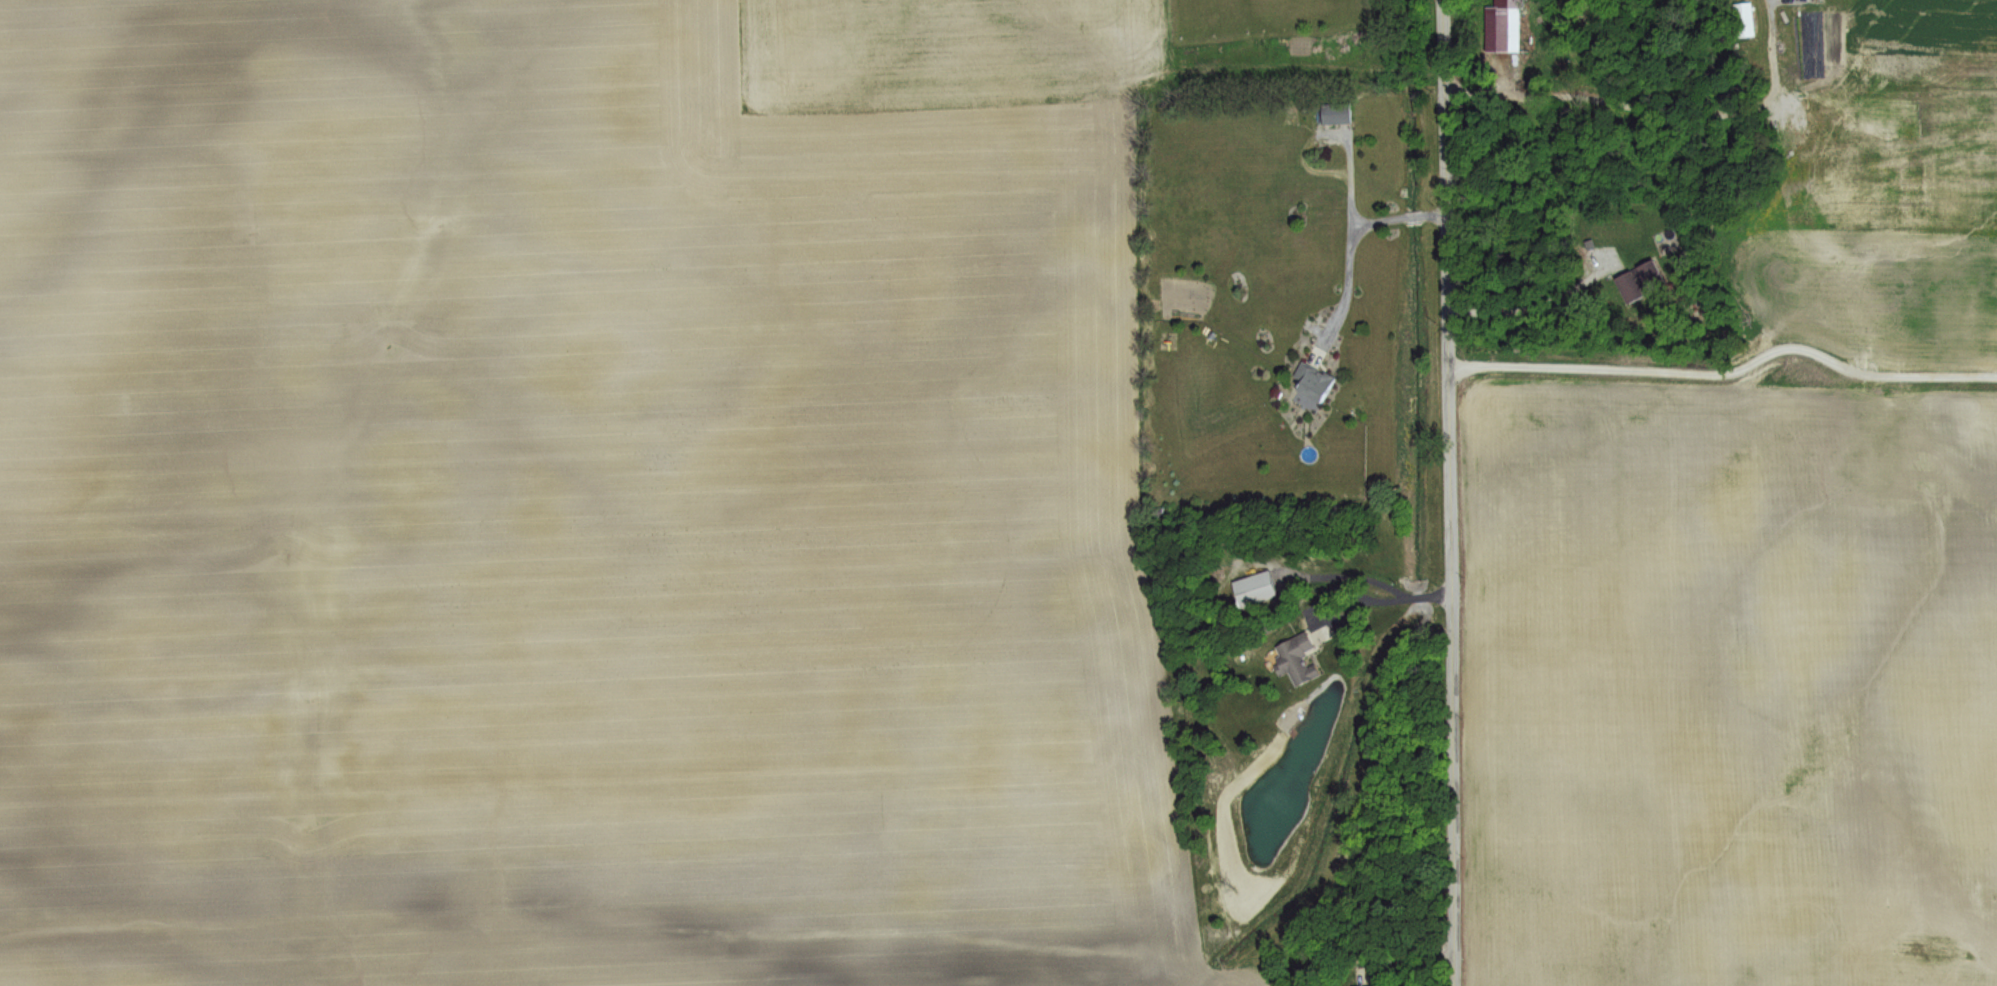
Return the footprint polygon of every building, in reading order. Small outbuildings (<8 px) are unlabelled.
[(1752,2),(1733,2),(1733,36),(1752,36),(1752,2)] [(1509,51),(1509,15),(1485,15),(1485,51),(1509,51)] [(1319,102),(1319,123),(1348,123),(1348,102),(1319,102)] [(1624,304),(1663,286),(1651,260),(1612,278),(1624,304)] [(1289,388),(1320,404),(1333,378),(1303,362),(1289,388)] [(1230,580),(1236,605),(1276,595),(1270,571),(1230,580)] [(1292,687),(1318,675),(1313,663),(1307,665),(1301,653),(1312,648),(1304,632),(1272,646),(1277,658),(1269,661),(1276,676),(1286,672),(1292,687)]
